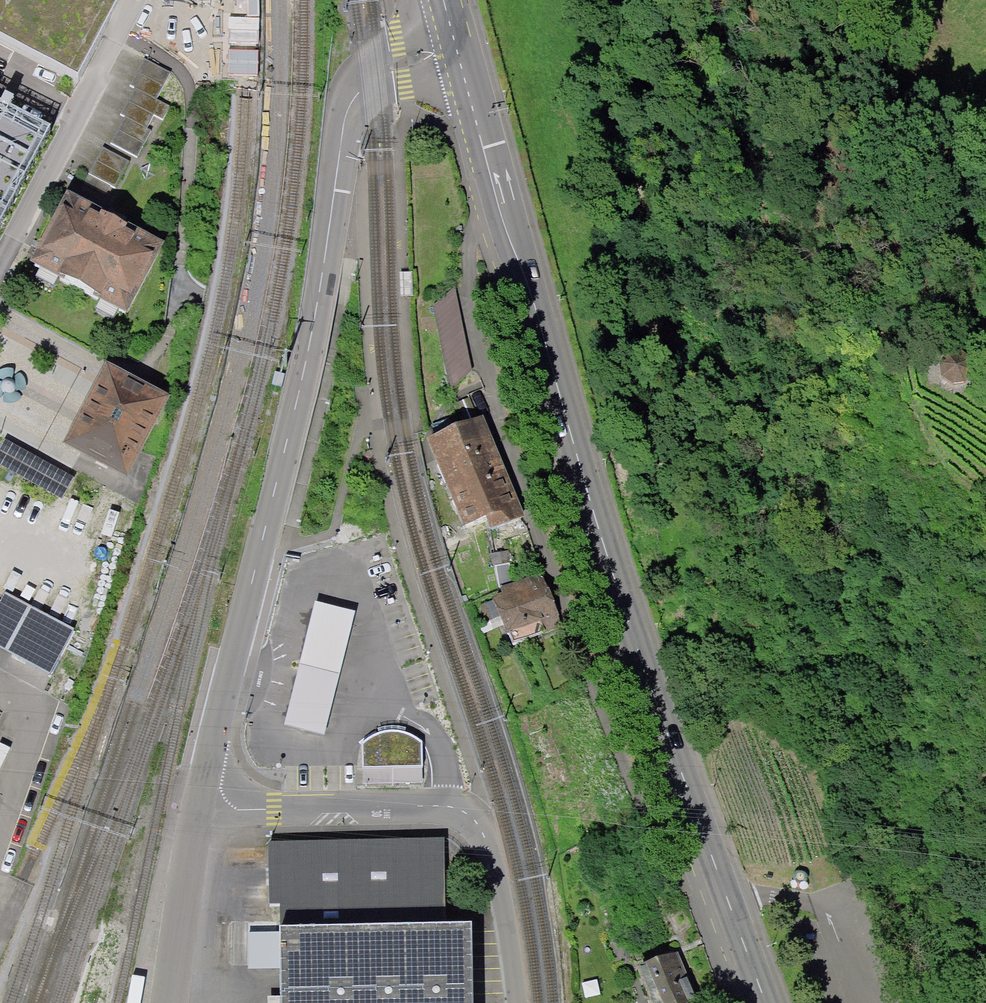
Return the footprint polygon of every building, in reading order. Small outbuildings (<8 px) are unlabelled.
[(144,58),(137,71),(163,85),(170,71),(144,58)] [(137,71),(130,84),(135,87),(156,98),(163,85),(137,71)] [(5,220),(61,114),(0,83),(0,217),(5,220)] [(135,87),(128,100),(153,113),(163,118),(170,105),(156,98),(135,87)] [(128,100),(121,114),(124,115),(146,127),(150,120),(153,113),(128,100)] [(124,115),(117,129),(144,143),(151,129),(146,127),(124,115)] [(117,129),(110,143),(137,156),(144,143),(117,129)] [(102,146),(95,160),(122,174),(129,160),(102,146)] [(95,160),(88,173),(115,187),(122,174),(95,160)] [(67,192),(30,263),(126,312),(163,241),(67,192)] [(433,305),(451,388),(472,368),(454,285),(433,305)] [(972,370),(969,365),(965,361),(960,359),(955,358),(949,359),(944,362),(939,367),(937,372),(937,379),(939,384),(943,389),(948,393),(954,394),(960,393),(966,390),(970,386),(972,381),(973,375),(972,370)] [(59,454),(124,488),(167,406),(103,371),(59,454)] [(427,437),(466,523),(520,498),(481,413),(427,437)] [(544,574),(491,593),(506,633),(559,613),(544,574)] [(8,598),(0,614),(0,654),(49,680),(74,632),(8,598)] [(355,617),(312,607),(284,734),(326,744),(355,617)] [(365,746),(365,770),(427,770),(427,746),(419,741),(407,734),(387,734),(372,739),(365,746)] [(261,849),(263,929),(247,929),(248,970),(264,970),(265,1002),(473,1002),(471,935),(439,936),(437,845),(261,849)] [(639,973),(651,1002),(700,1002),(681,956),(639,973)]
